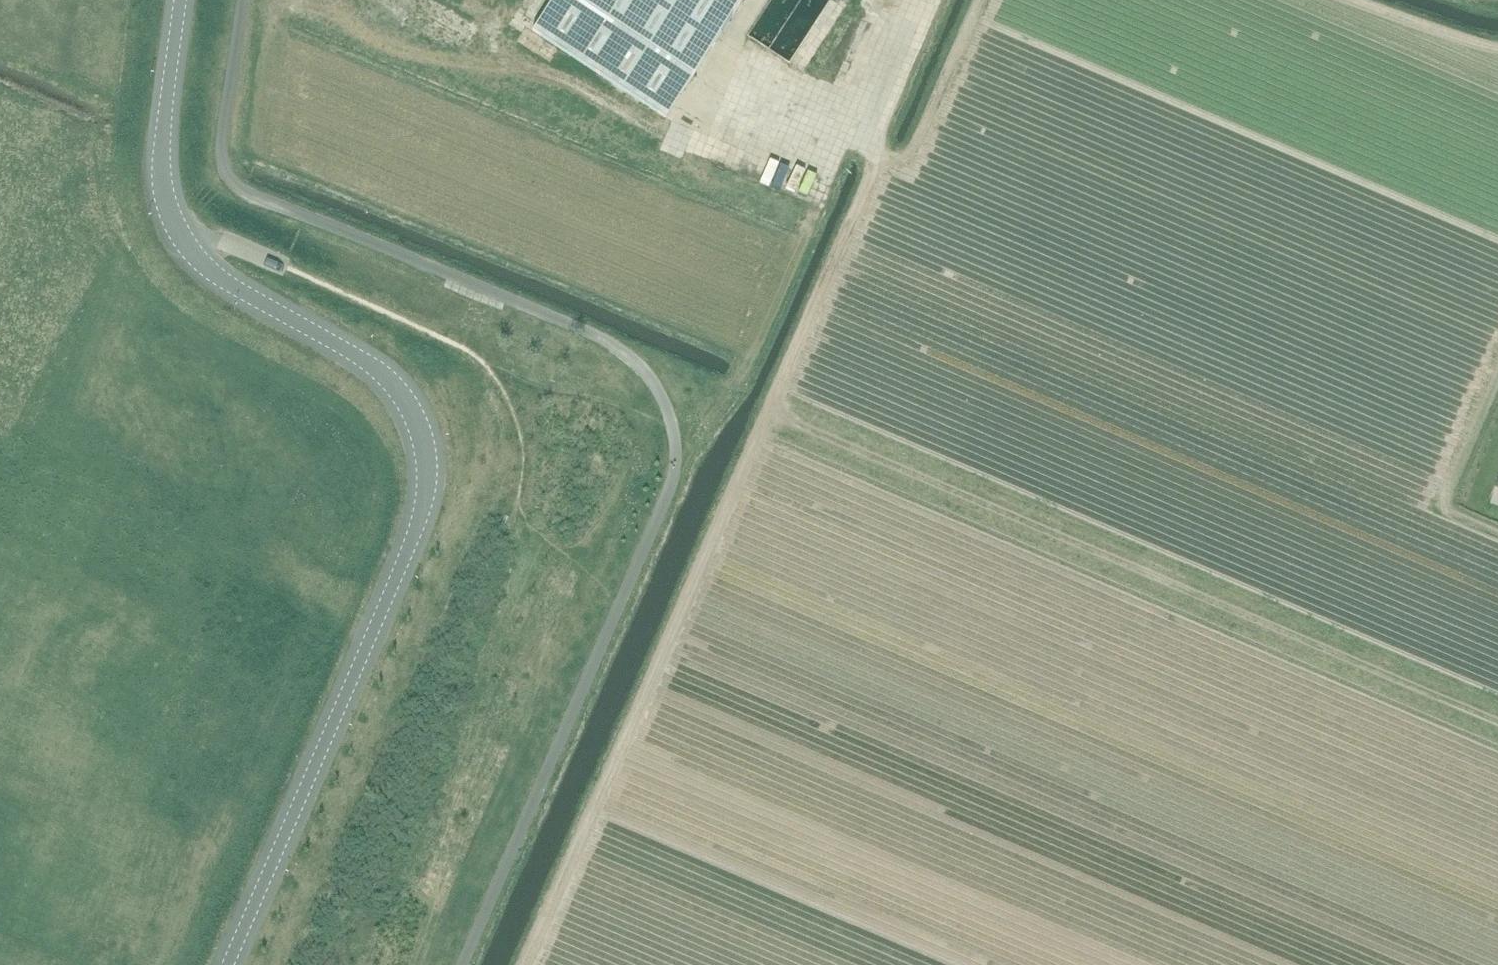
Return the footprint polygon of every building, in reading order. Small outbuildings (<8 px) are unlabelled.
[(532,32),(666,119),(744,0),(554,0),(532,32)]
